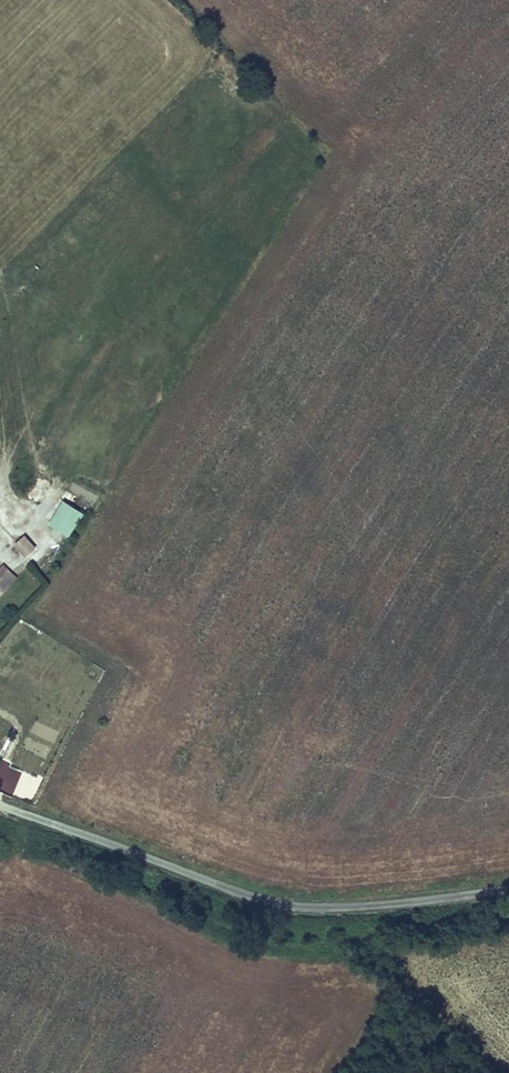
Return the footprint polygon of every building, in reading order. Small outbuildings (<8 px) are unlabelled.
[(61,500),(48,526),(70,537),(83,511),(61,500)] [(25,534),(14,544),(26,557),(36,547),(25,534)] [(0,553),(0,575),(4,578),(15,566),(0,553)]
